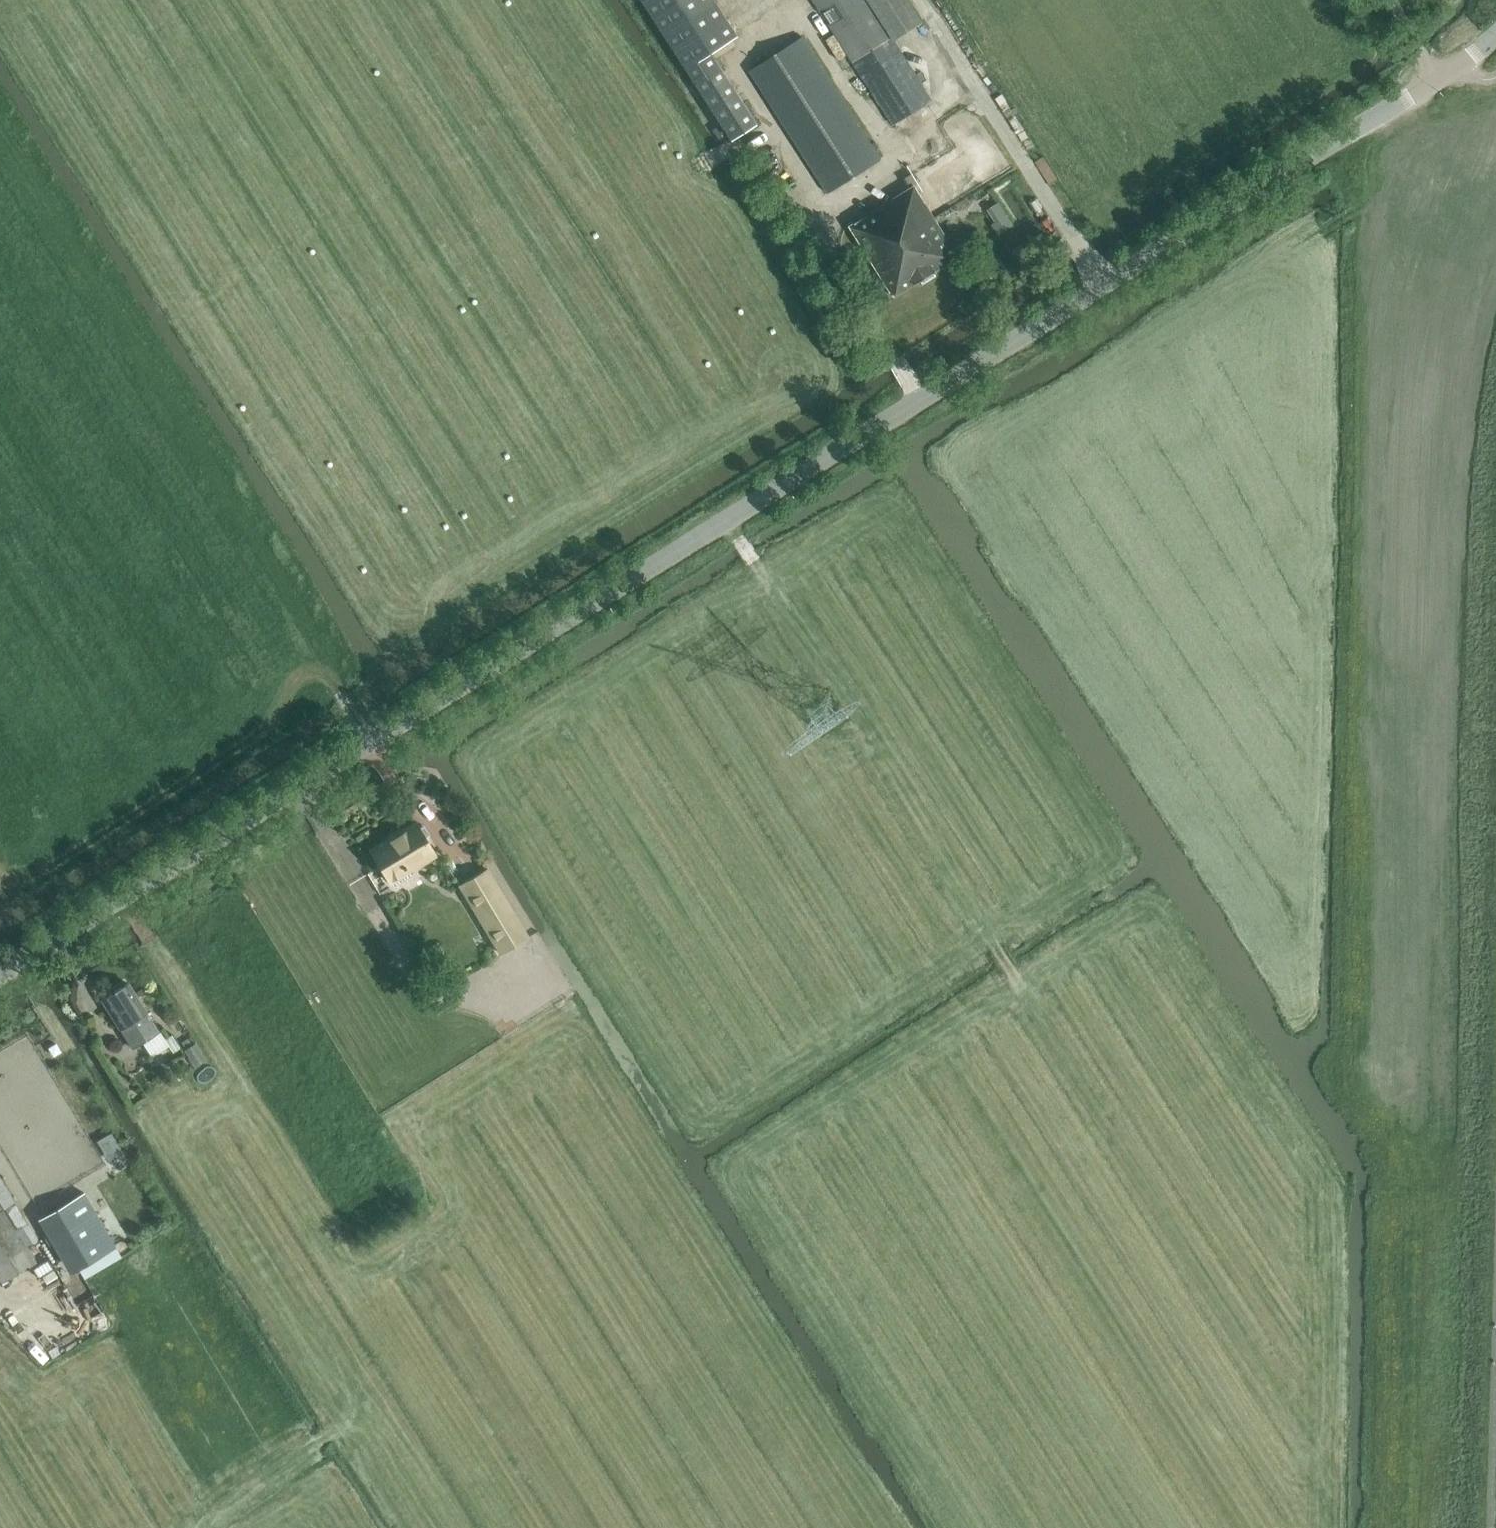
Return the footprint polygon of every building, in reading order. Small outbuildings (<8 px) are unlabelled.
[(734,139),(759,124),(712,52),(739,35),(716,0),(645,0),(734,139)] [(896,40),(924,22),(910,0),(813,0),(893,126),(934,100),(896,40)] [(828,194),(882,159),(803,36),(749,70),(828,194)] [(960,257),(915,184),(850,225),(895,297),(960,257)] [(1000,233),(1016,223),(1013,218),(1002,202),(997,205),(1005,218),(995,225),(1000,233)] [(416,823),(371,849),(391,882),(392,882),(394,886),(411,876),(410,873),(406,867),(433,852),(416,823)] [(459,885),(500,953),(528,937),(487,868),(459,885)] [(128,983),(102,999),(120,1028),(128,1023),(133,1031),(130,1033),(146,1058),(172,1043),(156,1017),(143,1025),(138,1016),(146,1012),(138,998),(135,993),(128,983)] [(141,989),(135,993),(138,998),(145,994),(141,989)] [(186,1049),(196,1065),(207,1058),(196,1042),(186,1049)] [(54,1056),(61,1051),(56,1043),(49,1048),(54,1056)] [(97,1140),(109,1161),(124,1152),(112,1132),(97,1140)] [(71,1273),(116,1246),(84,1192),(39,1219),(71,1273)] [(15,1203),(4,1210),(17,1231),(28,1224),(15,1203)] [(0,1212),(0,1280),(2,1283),(36,1263),(17,1231),(4,1210),(0,1212)]
